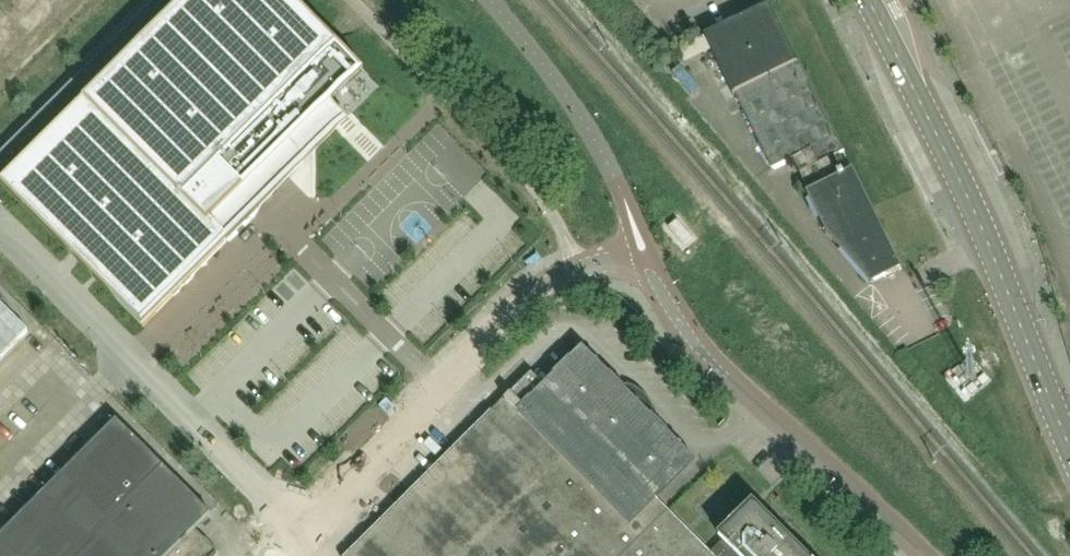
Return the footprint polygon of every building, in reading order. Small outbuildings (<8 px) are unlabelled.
[(1,185),(0,185),(69,254),(79,264),(91,276),(96,281),(143,328),(146,325),(144,323),(254,213),(254,212),(254,213),(253,212),(253,194),(273,194),(303,164),(303,148),(316,148),(318,148),(336,131),(347,119),(352,114),(378,88),(340,50),(341,49),(336,45),(327,36),(291,0),(155,0),(2,152),(0,154),(0,184),(1,185)] [(902,271),(852,170),(848,172),(839,155),(844,152),(800,62),(798,63),(769,4),(704,36),(733,95),(735,94),(773,169),(794,159),(810,191),(807,193),(827,233),(872,285),(902,271)] [(679,227),(669,235),(682,253),(693,245),(679,227)] [(28,332),(0,304),(0,359),(28,332)] [(642,485),(675,452),(674,451),(673,452),(660,439),(661,438),(660,437),(660,438),(647,425),(647,424),(646,423),(646,424),(643,420),(642,420),(650,416),(650,415),(638,421),(635,415),(636,415),(637,414),(638,412),(638,410),(638,409),(637,407),(636,406),(635,405),(634,405),(632,404),(631,405),(629,405),(628,407),(627,408),(622,405),(628,393),(627,393),(623,401),(622,400),(619,397),(619,396),(618,396),(605,383),(606,382),(605,382),(604,382),(591,369),(592,369),(591,368),(581,378),(568,365),(578,355),(577,354),(544,387),(531,373),(347,555),(708,555),(710,554),(642,485)] [(216,553),(193,530),(209,514),(115,420),(0,536),(0,555),(213,555),(216,553)] [(749,515),(710,554),(708,555),(789,555),(749,515)]
